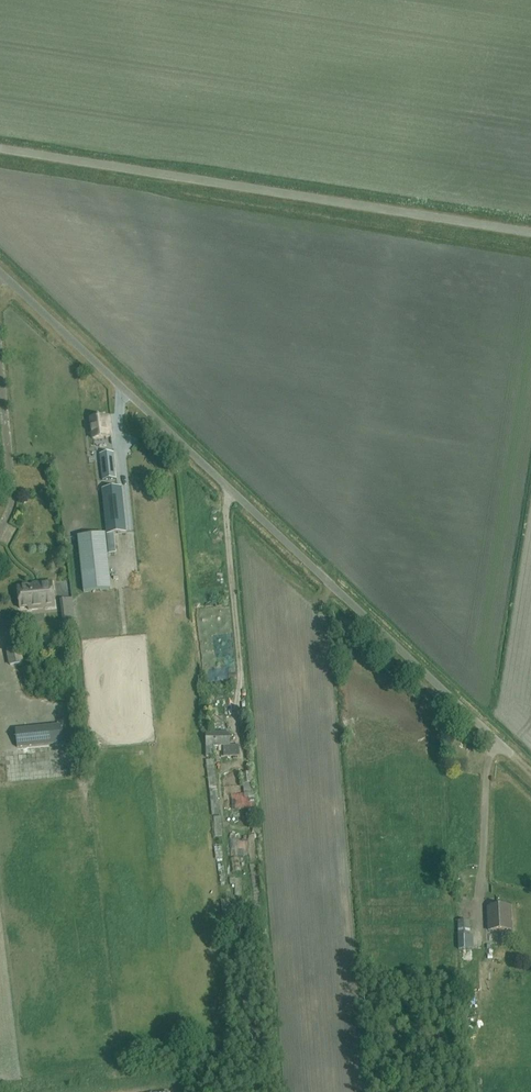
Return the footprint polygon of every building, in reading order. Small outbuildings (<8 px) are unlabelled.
[(107,430),(106,417),(91,419),(93,439),(112,437),(111,430),(107,430)] [(102,479),(117,478),(114,452),(99,453),(102,479)] [(122,486),(102,488),(107,535),(109,553),(117,552),(115,533),(126,531),(122,486)] [(113,590),(109,553),(107,535),(80,538),(86,593),(113,590)] [(75,579),(60,580),(60,592),(66,591),(67,599),(76,598),(75,579)] [(29,610),(55,607),(52,582),(39,583),(40,586),(18,588),(20,609),(29,608),(29,610)] [(64,609),(73,608),(72,599),(63,600),(64,609)] [(6,648),(10,665),(24,662),(20,645),(6,648)] [(15,730),(18,750),(63,746),(61,725),(15,730)] [(230,744),(230,731),(206,732),(206,755),(213,756),(213,745),(224,745),(224,756),(239,755),(239,744),(230,744)] [(244,798),(253,797),(251,773),(242,774),(244,798)] [(492,929),(510,929),(509,906),(491,907),(492,929)] [(469,921),(458,921),(458,937),(470,936),(469,921)]
